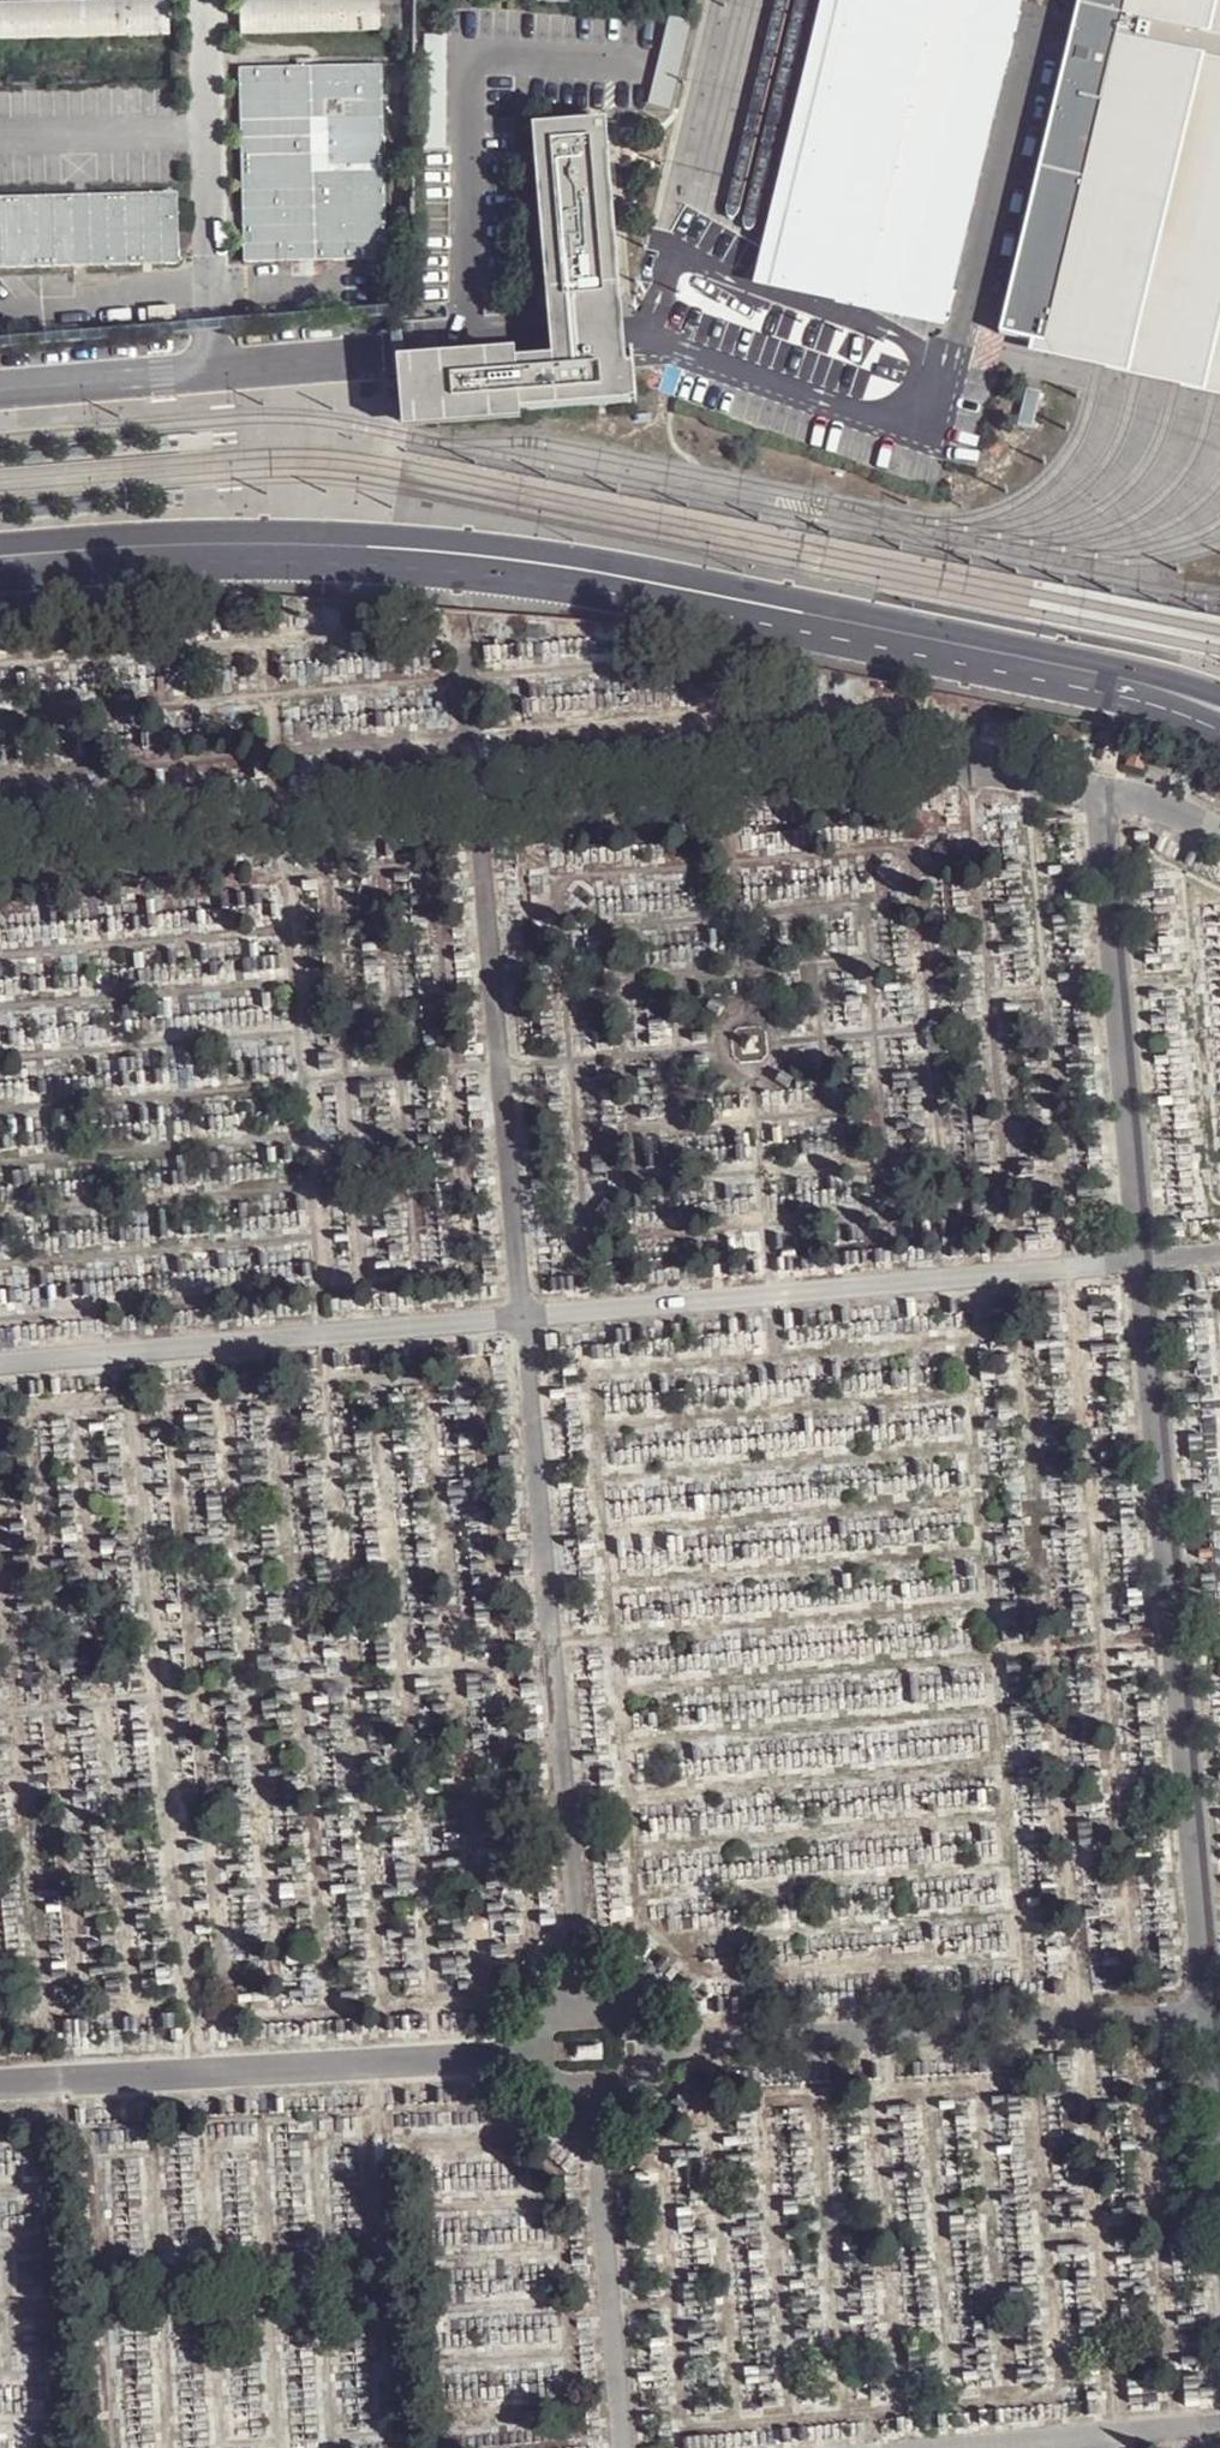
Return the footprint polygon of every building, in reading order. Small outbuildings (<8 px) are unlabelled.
[(0,4),(0,41),(167,37),(167,0),(0,4)] [(377,31),(376,0),(239,0),(239,35),(377,31)] [(936,316),(1015,0),(841,0),(773,277),(936,316)] [(1125,0),(1085,0),(1003,333),(1042,343),(1125,0)] [(1219,387),(1219,0),(1125,0),(1042,343),(1219,387)] [(378,66),(241,69),(246,262),(384,258),(378,66)] [(544,308),(617,303),(602,120),(529,125),(544,308)] [(0,201),(0,273),(180,268),(178,196),(0,201)] [(585,367),(623,363),(620,337),(617,303),(544,308),(547,343),(548,356),(584,353),(585,367)] [(410,418),(410,419),(634,400),(631,362),(623,363),(585,367),(584,353),(548,356),(410,367),(410,388),(410,397),(410,411),(410,418)] [(99,454),(98,445),(69,448),(70,456),(99,454)] [(56,457),(55,449),(26,451),(27,460),(56,457)] [(103,516),(102,508),(73,510),(74,519),(103,516)] [(61,520),(60,512),(31,514),(32,522),(61,520)] [(1144,750),(1130,747),(1123,767),(1138,772),(1144,750)]
